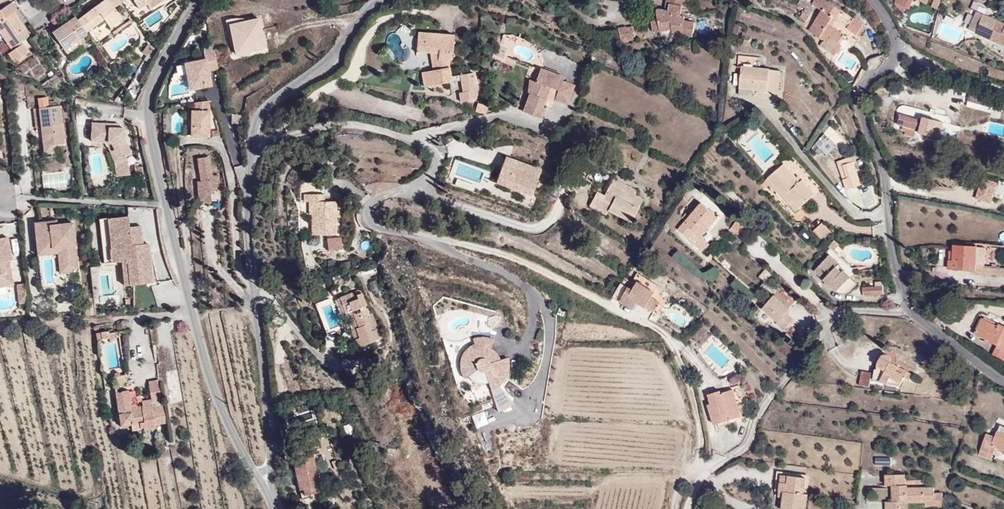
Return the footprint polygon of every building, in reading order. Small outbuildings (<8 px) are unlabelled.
[(109,26),(123,16),(115,6),(110,0),(103,5),(100,1),(77,16),(88,31),(104,20),(109,26)] [(676,30),(696,33),(698,18),(688,17),(689,12),(684,11),(686,0),(670,0),(669,6),(661,5),(662,17),(664,28),(676,26),(676,30)] [(829,0),(812,0),(810,3),(819,8),(808,32),(809,34),(813,35),(827,8),(851,22),(844,36),(856,43),(863,30),(859,28),(864,19),(829,0)] [(892,7),(904,12),(905,8),(908,9),(912,0),(895,0),(892,7)] [(929,7),(934,9),(938,0),(932,0),(929,7)] [(4,25),(11,36),(7,39),(13,48),(8,51),(15,61),(17,59),(19,62),(29,54),(28,52),(30,50),(18,33),(26,27),(14,10),(17,8),(11,1),(0,8),(0,28),(4,25)] [(163,1),(156,6),(158,10),(166,5),(163,1)] [(806,23),(812,10),(795,1),(789,15),(806,23)] [(835,54),(851,22),(827,8),(813,35),(813,36),(821,41),(819,46),(835,54)] [(1003,44),(1003,24),(976,12),(969,29),(1003,44)] [(89,34),(77,15),(52,32),(66,51),(80,40),(89,34)] [(259,21),(229,27),(235,57),(265,51),(259,21)] [(627,33),(639,30),(637,23),(631,24),(630,22),(625,24),(627,33)] [(0,28),(0,30),(7,39),(11,36),(4,25),(0,28)] [(453,60),(455,35),(420,32),(419,50),(434,50),(436,63),(433,64),(432,66),(433,72),(423,73),(425,84),(453,80),(452,75),(450,61),(453,60)] [(70,55),(84,45),(80,40),(66,51),(70,55)] [(211,70),(220,68),(216,49),(206,51),(207,58),(186,62),(191,89),(214,85),(211,70)] [(149,69),(156,58),(146,52),(139,63),(144,66),(149,69)] [(838,61),(852,68),(856,60),(843,53),(838,61)] [(785,67),(745,63),(743,84),(783,88),(785,67)] [(464,78),(463,70),(451,72),(452,75),(453,80),(464,78)] [(566,108),(573,88),(564,84),(565,81),(541,72),(536,83),(530,81),(526,96),(528,97),(524,109),(525,114),(528,117),(540,122),(544,112),(542,109),(546,100),(550,97),(552,103),(566,108)] [(479,103),(475,76),(464,78),(467,94),(462,95),(464,106),(479,103)] [(188,84),(168,84),(168,95),(188,95),(188,84)] [(209,137),(211,99),(193,101),(194,110),(190,110),(191,137),(209,137)] [(64,152),(60,113),(38,115),(42,155),(56,153),(64,152)] [(935,136),(940,123),(925,119),(925,121),(903,116),(900,126),(922,132),(922,136),(927,135),(935,136)] [(126,141),(127,128),(122,127),(110,127),(110,123),(93,122),(93,141),(114,142),(118,149),(123,160),(136,154),(130,142),(126,141)] [(780,150),(750,124),(735,141),(764,167),(780,150)] [(123,160),(118,149),(113,152),(118,163),(123,160)] [(57,162),(56,153),(42,155),(43,164),(57,162)] [(859,184),(851,155),(842,157),(847,177),(841,178),(843,188),(859,184)] [(847,177),(842,157),(835,159),(841,178),(847,177)] [(532,195),(541,171),(506,158),(497,182),(532,195)] [(801,180),(784,162),(767,177),(773,185),(778,190),(783,186),(800,204),(814,191),(802,178),(801,180)] [(224,197),(222,184),(216,184),(214,166),(202,167),(204,189),(201,189),(203,211),(216,209),(215,200),(222,200),(224,197)] [(641,195),(632,191),(634,186),(609,176),(601,194),(594,190),(588,207),(605,213),(607,208),(631,219),(641,195)] [(976,199),(982,200),(983,196),(987,197),(988,196),(991,197),(995,184),(982,180),(976,199)] [(800,204),(783,186),(778,190),(775,194),(782,202),(784,201),(793,211),(800,204)] [(336,237),(336,201),(326,201),(326,193),(304,194),(304,203),(313,203),(313,237),(336,237)] [(703,238),(722,217),(704,202),(700,207),(696,203),(688,211),(692,215),(681,229),(693,239),(697,233),(703,238)] [(132,282),(152,280),(149,250),(147,248),(143,248),(143,242),(141,223),(130,224),(128,213),(109,215),(114,260),(124,259),(130,258),(132,282)] [(104,261),(114,260),(109,215),(100,216),(104,261)] [(752,229),(741,219),(735,226),(745,236),(752,229)] [(79,257),(75,222),(58,223),(51,224),(51,221),(34,222),(36,236),(41,236),(43,248),(65,247),(67,258),(79,257)] [(821,239),(831,231),(821,221),(812,229),(821,239)] [(8,236),(0,238),(0,288),(15,285),(12,271),(6,272),(3,262),(13,259),(8,236)] [(67,258),(65,247),(43,248),(41,236),(36,236),(38,257),(60,256),(61,272),(81,271),(79,257),(67,258)] [(706,252),(712,245),(703,238),(698,244),(706,252)] [(973,273),(974,246),(954,245),(953,262),(948,261),(948,272),(973,273)] [(840,264),(832,254),(816,270),(836,291),(845,295),(849,294),(858,284),(844,271),(843,273),(836,268),(840,264)] [(127,283),(132,282),(130,258),(124,259),(127,283)] [(12,271),(10,268),(3,262),(6,272),(12,271)] [(776,274),(770,269),(763,277),(769,282),(776,274)] [(660,287),(663,282),(644,270),(639,278),(635,276),(626,291),(641,300),(645,294),(660,303),(668,292),(660,287)] [(626,291),(635,276),(628,271),(619,286),(626,291)] [(359,284),(357,274),(345,276),(347,287),(359,284)] [(23,283),(15,284),(18,302),(25,300),(23,283)] [(881,286),(863,287),(863,297),(881,295),(881,286)] [(375,317),(364,293),(343,301),(350,318),(352,317),(357,314),(363,327),(358,330),(362,341),(359,343),(363,353),(388,341),(384,331),(377,334),(371,319),(375,317)] [(780,316),(788,306),(797,313),(800,309),(783,295),(771,309),(780,316)] [(334,338),(322,305),(316,307),(329,340),(334,338)] [(804,319),(797,313),(788,306),(780,316),(786,322),(784,325),(791,330),(797,323),(799,324),(804,319)] [(363,327),(357,314),(352,317),(358,330),(363,327)] [(982,318),(974,333),(998,346),(993,354),(1003,360),(1003,330),(982,318)] [(176,370),(170,321),(146,324),(148,346),(151,346),(155,381),(164,379),(163,371),(176,370)] [(801,341),(808,332),(799,324),(797,323),(791,330),(790,332),(801,341)] [(111,332),(109,325),(101,325),(102,333),(111,332)] [(801,341),(790,332),(788,335),(799,344),(801,341)] [(128,346),(127,337),(114,338),(115,347),(128,346)] [(115,347),(114,338),(103,339),(104,348),(115,347)] [(472,339),(474,344),(467,348),(462,354),(460,358),(459,366),(459,370),(463,380),(476,371),(480,373),(484,372),(490,390),(495,389),(503,382),(506,376),(508,371),(508,364),(507,359),(499,361),(489,364),(488,363),(488,362),(487,361),(486,361),(485,360),(489,350),(493,341),(489,339),(481,338),(472,339)] [(495,355),(489,350),(485,360),(486,361),(487,361),(488,362),(488,363),(489,364),(499,361),(498,359),(495,355)] [(912,372),(891,362),(888,355),(884,354),(879,356),(877,360),(876,369),(873,370),(875,382),(901,387),(904,381),(906,380),(910,381),(913,374),(912,372)] [(116,360),(108,361),(108,368),(117,367),(116,360)] [(870,388),(872,374),(862,372),(859,386),(870,388)] [(742,418),(734,389),(721,392),(720,390),(707,393),(710,404),(708,405),(713,426),(718,425),(718,428),(732,424),(731,420),(742,418)] [(168,431),(159,390),(146,392),(151,413),(156,433),(168,431)] [(145,435),(140,415),(133,417),(128,396),(117,398),(119,404),(115,405),(118,417),(117,419),(118,424),(120,425),(122,440),(145,435)] [(156,433),(151,413),(140,415),(145,435),(156,433)] [(996,430),(993,436),(1003,440),(1003,433),(996,430)] [(993,436),(986,433),(980,450),(993,454),(996,448),(1003,450),(1003,440),(993,436)] [(996,448),(993,454),(1003,458),(1003,450),(996,448)] [(322,495),(316,459),(294,462),(298,490),(295,491),(297,505),(301,504),(301,499),(322,495)] [(810,474),(782,472),(780,495),(784,496),(783,508),(793,508),(810,508),(811,492),(809,491),(810,474)] [(894,486),(897,486),(897,495),(894,495),(894,502),(892,502),(892,508),(899,508),(900,508),(900,502),(908,502),(926,502),(926,507),(943,506),(943,494),(935,494),(935,489),(907,489),(907,486),(905,486),(905,475),(887,475),(887,486),(894,486)]
